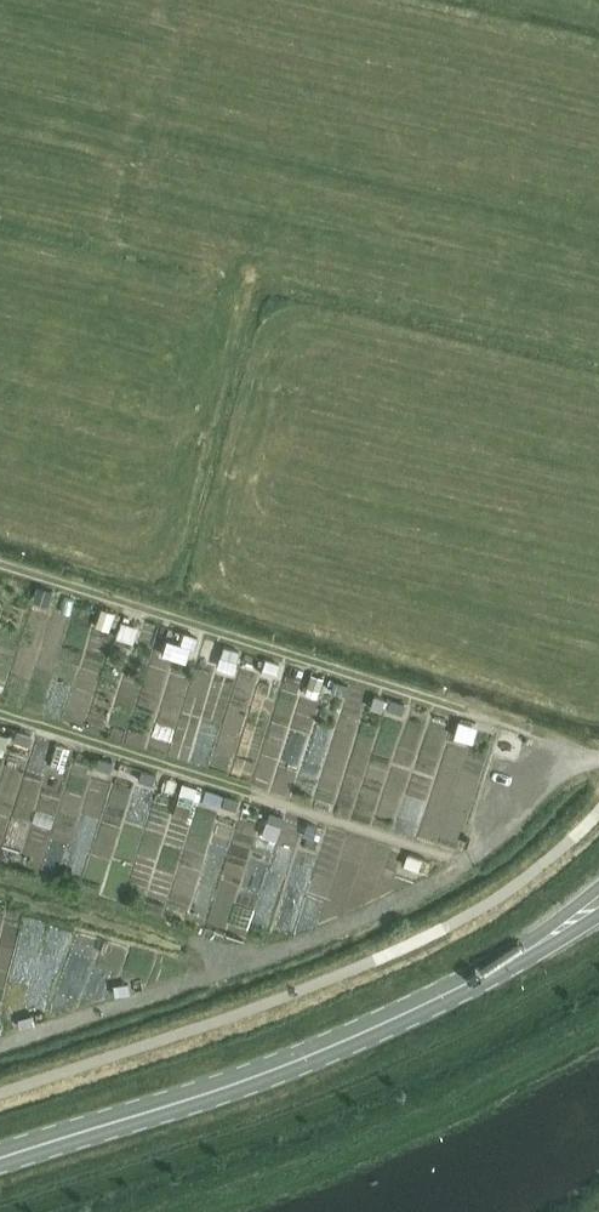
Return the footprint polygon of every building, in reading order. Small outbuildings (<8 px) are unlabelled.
[(165,687),(171,650),(134,644),(133,654),(124,668),(107,658),(114,616),(98,613),(92,650),(101,655),(94,667),(91,685),(110,688),(113,674),(126,676),(122,704),(116,703),(109,743),(142,748),(154,729),(182,733),(218,755),(226,706),(240,709),(249,694),(210,688),(214,665),(197,662),(190,674),(187,691),(165,687)] [(117,631),(112,649),(131,654),(136,637),(117,631)] [(457,781),(479,786),(492,736),(470,730),(457,781)] [(24,863),(24,862),(41,866),(47,834),(30,831),(35,803),(22,800),(34,741),(0,734),(0,858),(24,863)] [(450,745),(399,747),(400,766),(410,765),(410,752),(430,751),(431,770),(449,770),(449,756),(461,755),(460,735),(450,736),(450,745)] [(54,817),(56,799),(42,797),(39,815),(54,817)] [(253,835),(262,814),(242,806),(234,827),(253,835)] [(193,836),(212,839),(215,814),(196,812),(193,836)] [(276,845),(285,822),(269,817),(261,839),(276,845)] [(306,829),(302,852),(318,855),(322,832),(306,829)] [(11,962),(25,927),(6,920),(0,935),(0,958),(11,962)]
